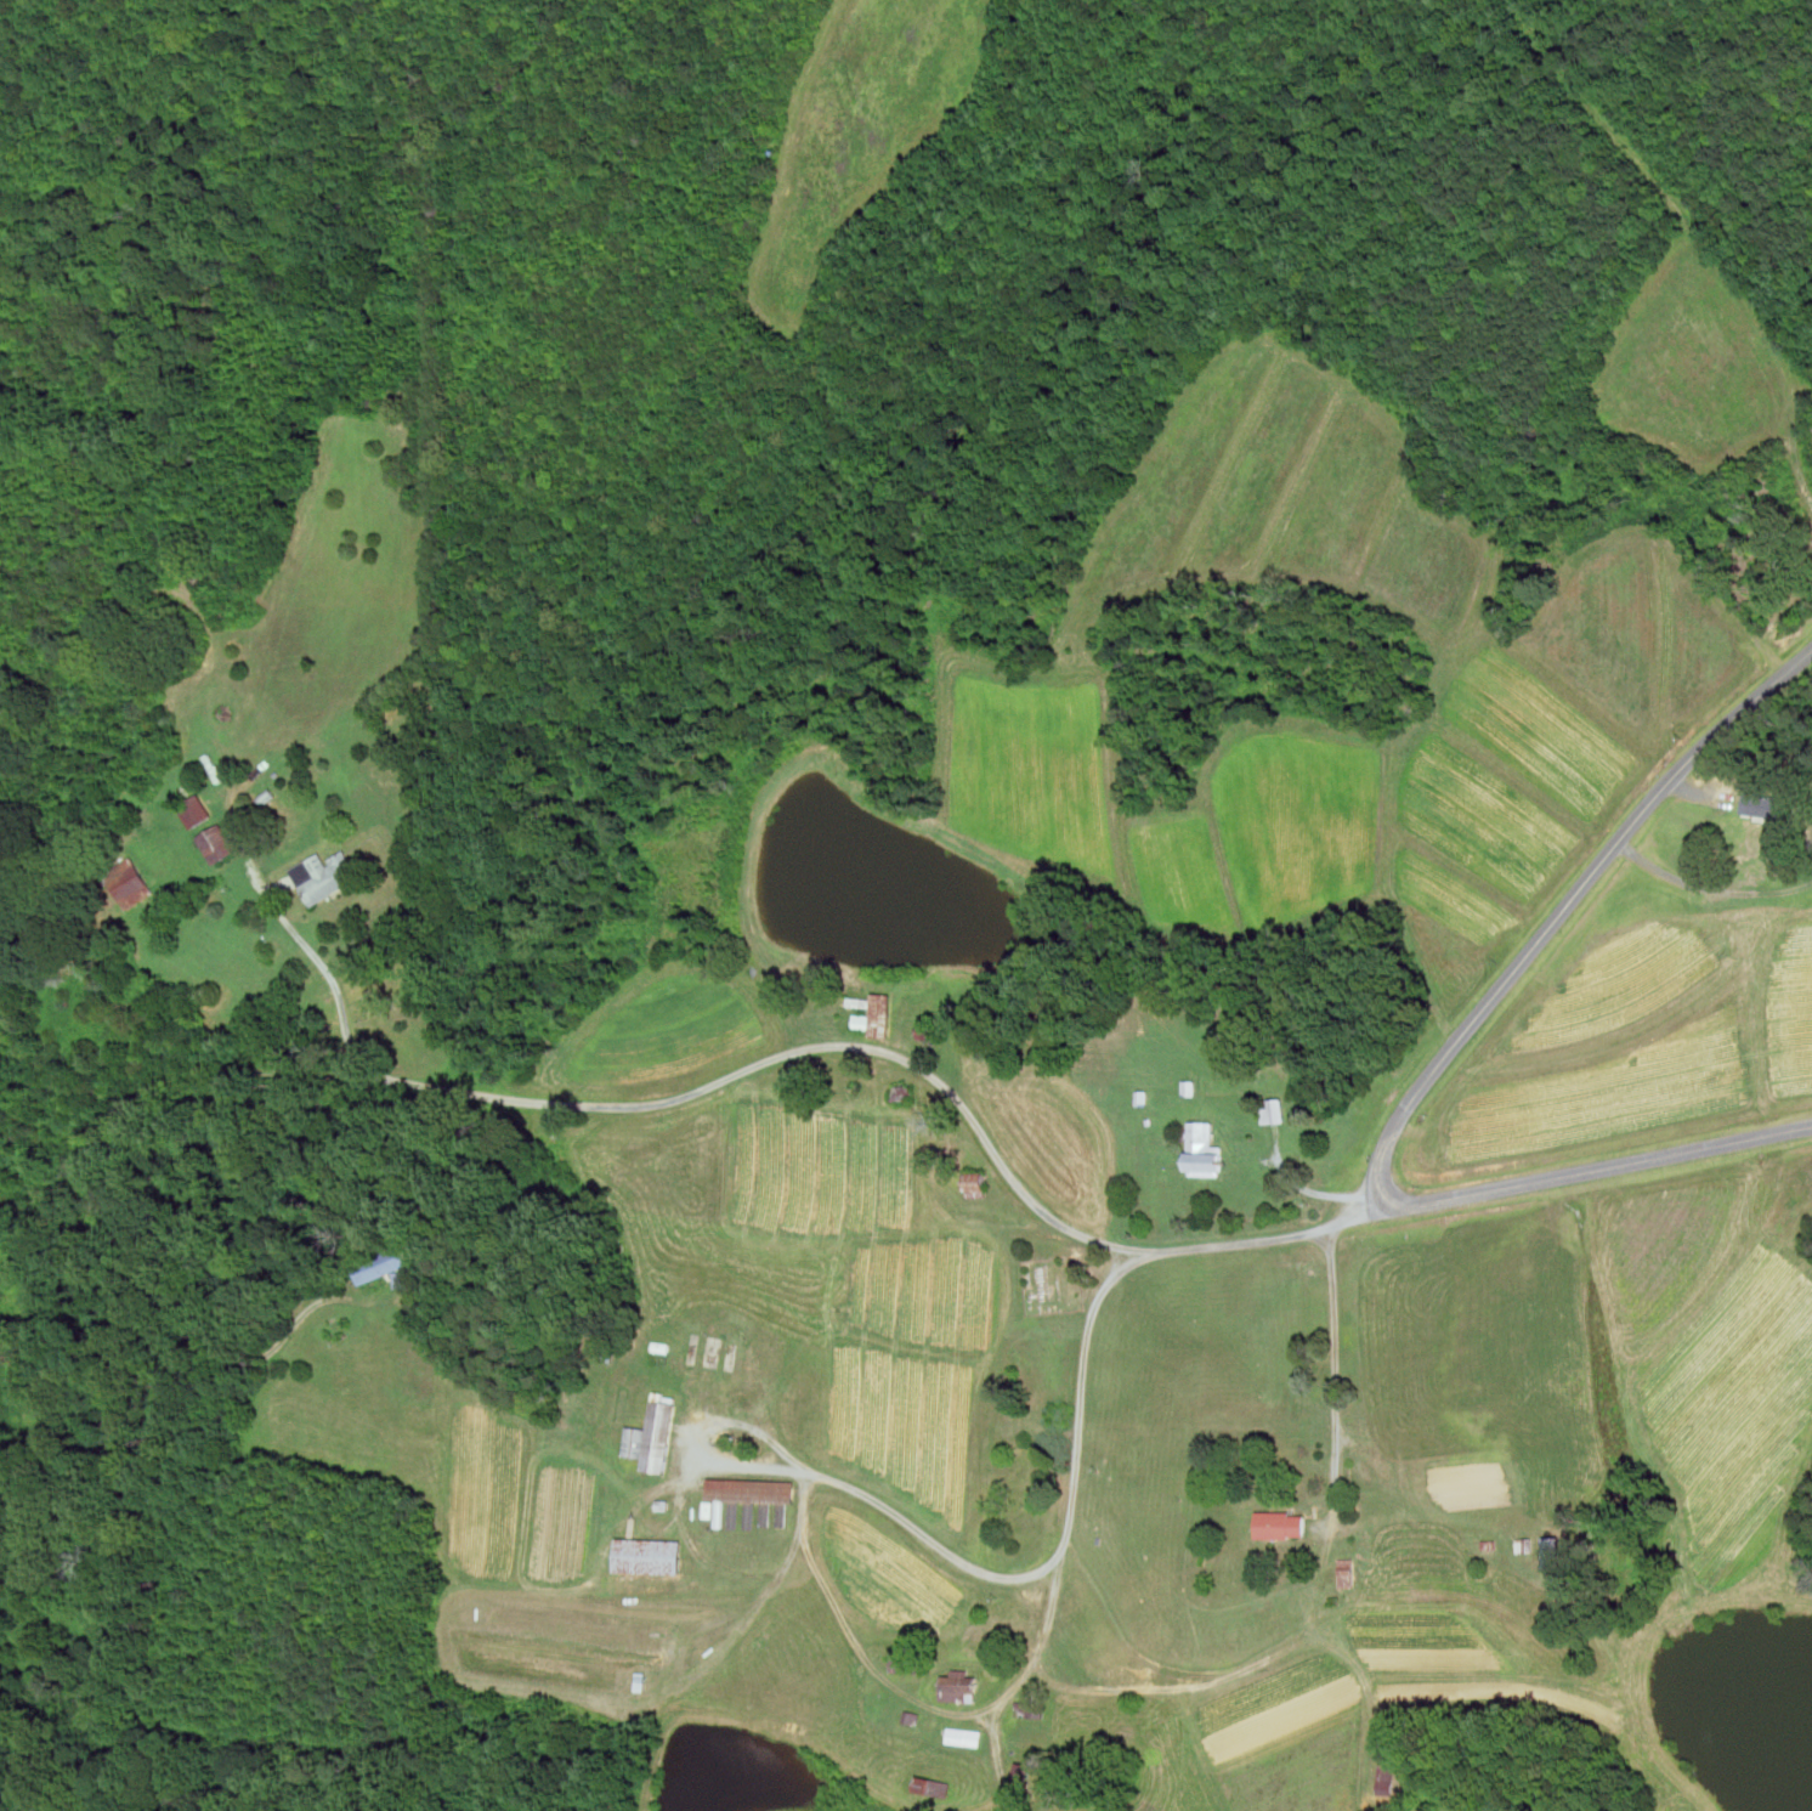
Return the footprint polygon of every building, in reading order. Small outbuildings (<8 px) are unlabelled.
[(1795,763),(1811,763),(1811,752),(1795,752),(1795,763)] [(1745,792),(1743,811),(1788,817),(1790,799),(1745,792)] [(210,815),(196,794),(176,808),(191,829),(210,815)] [(235,850),(217,824),(195,838),(213,865),(235,850)] [(310,907),(359,879),(343,851),(323,863),(318,854),(289,870),(310,907)] [(888,1032),(890,995),(872,994),(870,1016),(854,1015),(853,1029),(888,1032)] [(1211,1122),(1187,1121),(1187,1175),(1222,1175),(1222,1146),(1211,1146),(1211,1122)] [(965,1173),(965,1198),(986,1198),(986,1173),(965,1173)] [(359,1286),(407,1266),(399,1245),(350,1264),(359,1286)] [(640,1472),(666,1475),(674,1403),(650,1401),(647,1430),(626,1428),(623,1456),(641,1458),(640,1472)] [(794,1482),(707,1480),(707,1501),(793,1503),(794,1482)] [(1305,1539),(1304,1512),(1255,1513),(1256,1540),(1305,1539)] [(1543,1568),(1561,1568),(1561,1538),(1543,1538),(1543,1568)] [(680,1541),(615,1540),(615,1574),(680,1575),(680,1541)] [(976,1674),(942,1674),(942,1703),(976,1703),(976,1674)] [(1013,1717),(1044,1717),(1044,1703),(1013,1703),(1013,1717)] [(981,1731),(947,1730),(946,1746),(981,1746),(981,1731)] [(1394,1765),(1378,1765),(1378,1791),(1393,1791),(1394,1765)] [(913,1793),(941,1797),(943,1782),(916,1777),(913,1793)]
